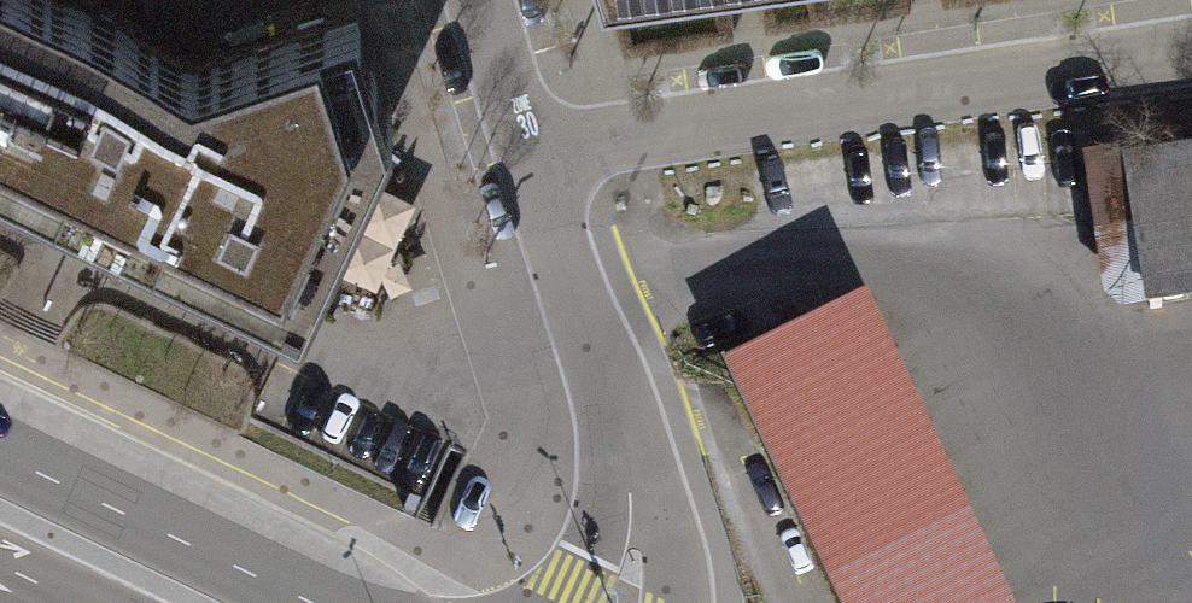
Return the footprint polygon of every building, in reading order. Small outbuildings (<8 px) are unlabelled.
[(78,0),(0,0),(0,166),(27,178),(204,261),(302,307),(381,142),(392,115),(355,0),(352,0),(192,53),(78,0)] [(1129,163),(1150,309),(1191,303),(1191,153),(1129,163)] [(725,367),(837,602),(1012,602),(911,387),(870,299),(725,367)]
